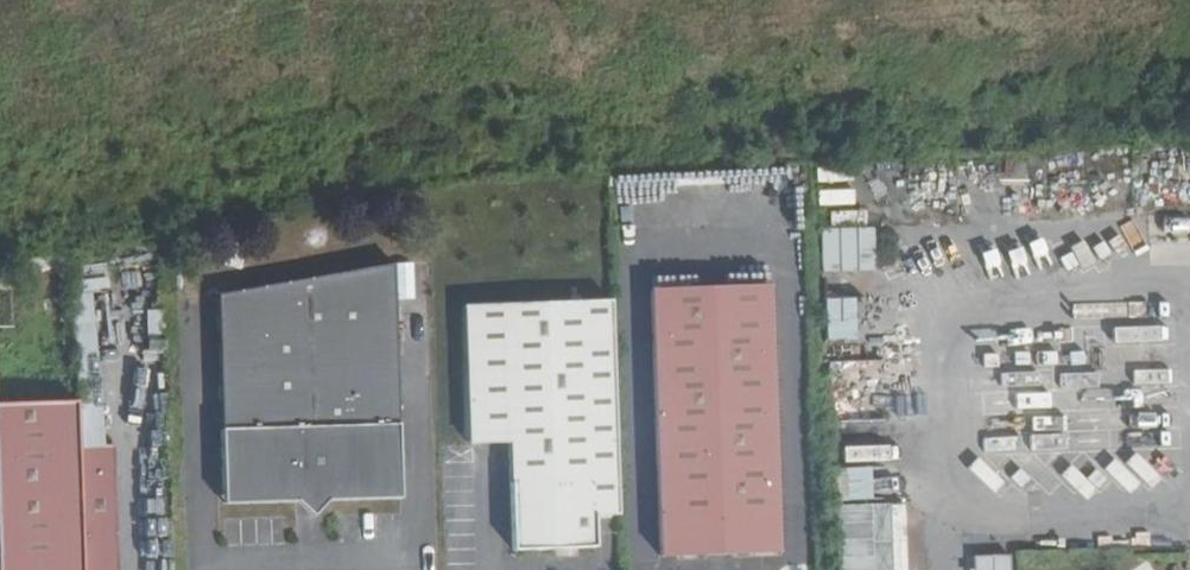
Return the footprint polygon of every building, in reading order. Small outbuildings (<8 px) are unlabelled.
[(660,557),(774,555),(770,287),(652,289),(660,557)] [(222,505),(296,503),(303,497),(318,498),(325,502),(399,500),(391,289),(213,295),(222,505)] [(16,328),(14,290),(0,290),(0,329),(16,328)] [(828,341),(857,339),(854,298),(825,300),(828,341)] [(618,520),(610,305),(461,310),(467,447),(506,446),(510,553),(595,551),(595,520),(618,520)] [(167,334),(161,309),(145,312),(151,338),(167,334)] [(0,407),(0,569),(115,569),(110,449),(75,451),(74,406),(0,407)] [(867,467),(834,468),(835,500),(867,500),(867,467)] [(303,497),(296,503),(310,518),(325,502),(318,498),(303,497)] [(836,503),(837,569),(908,569),(907,502),(836,503)] [(975,569),(1013,569),(1012,555),(974,556),(975,569)]
